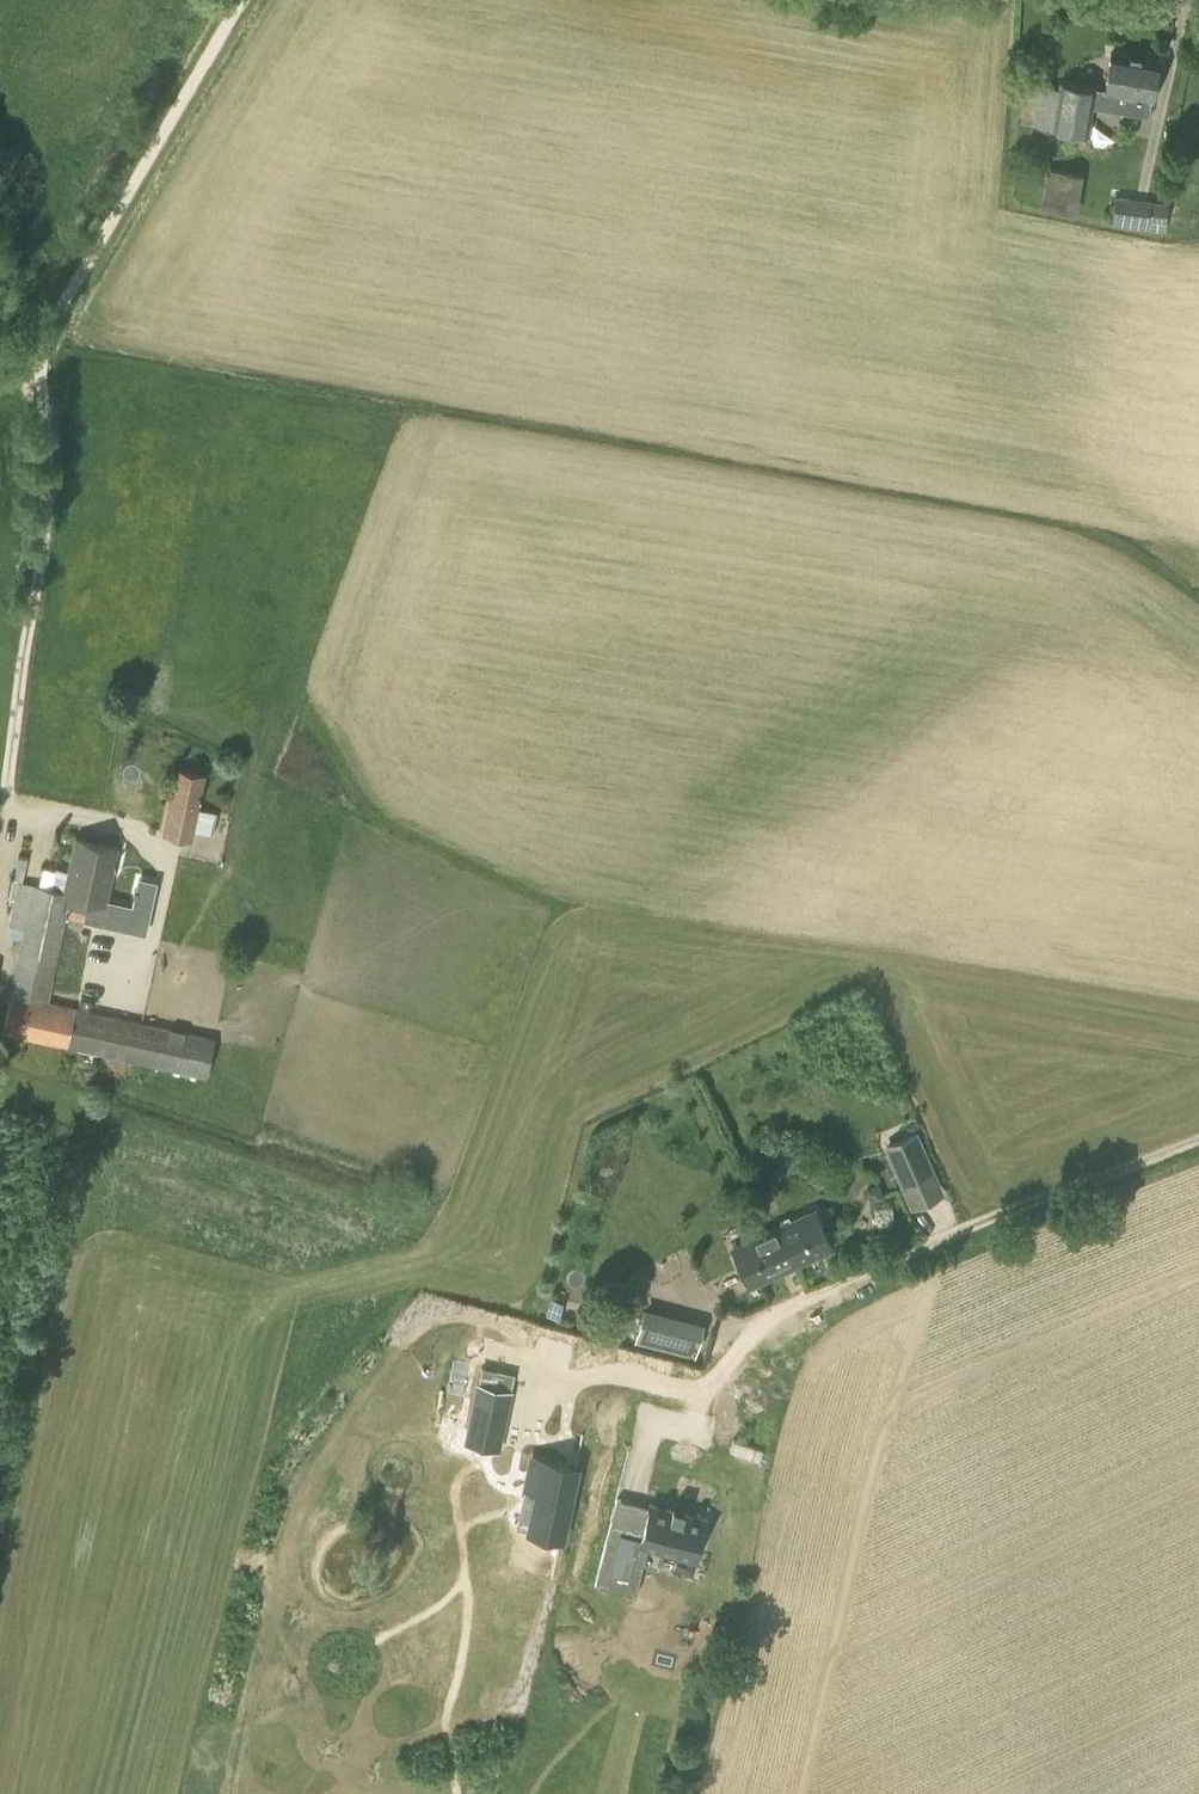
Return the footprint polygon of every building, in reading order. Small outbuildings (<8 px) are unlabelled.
[(1148,113),(1158,60),(1113,52),(1106,89),(1060,81),(1059,85),(1041,82),(1034,123),(1089,133),(1094,104),(1148,113)] [(1076,213),(1083,174),(1047,168),(1041,207),(1076,213)] [(1165,229),(1168,202),(1115,196),(1112,223),(1165,229)] [(190,837),(203,775),(179,770),(166,832),(190,837)] [(111,879),(117,847),(76,838),(70,870),(59,868),(55,888),(19,880),(13,906),(28,909),(3,1031),(208,1073),(216,1037),(140,1021),(127,1018),(48,1002),(67,913),(133,927),(138,906),(116,901),(120,881),(111,879)] [(917,1134),(884,1149),(906,1200),(939,1185),(917,1134)] [(774,1227),(791,1265),(831,1247),(815,1209),(774,1227)] [(750,1283),(791,1265),(774,1227),(733,1246),(750,1283)] [(673,1314),(643,1307),(634,1342),(664,1350),(673,1314)] [(694,1357),(697,1345),(682,1341),(678,1353),(694,1357)] [(445,1399),(442,1418),(479,1425),(483,1406),(445,1399)] [(581,1450),(527,1440),(520,1479),(531,1482),(524,1521),(566,1529),(581,1450)] [(649,1500),(637,1545),(695,1560),(707,1515),(649,1500)]
